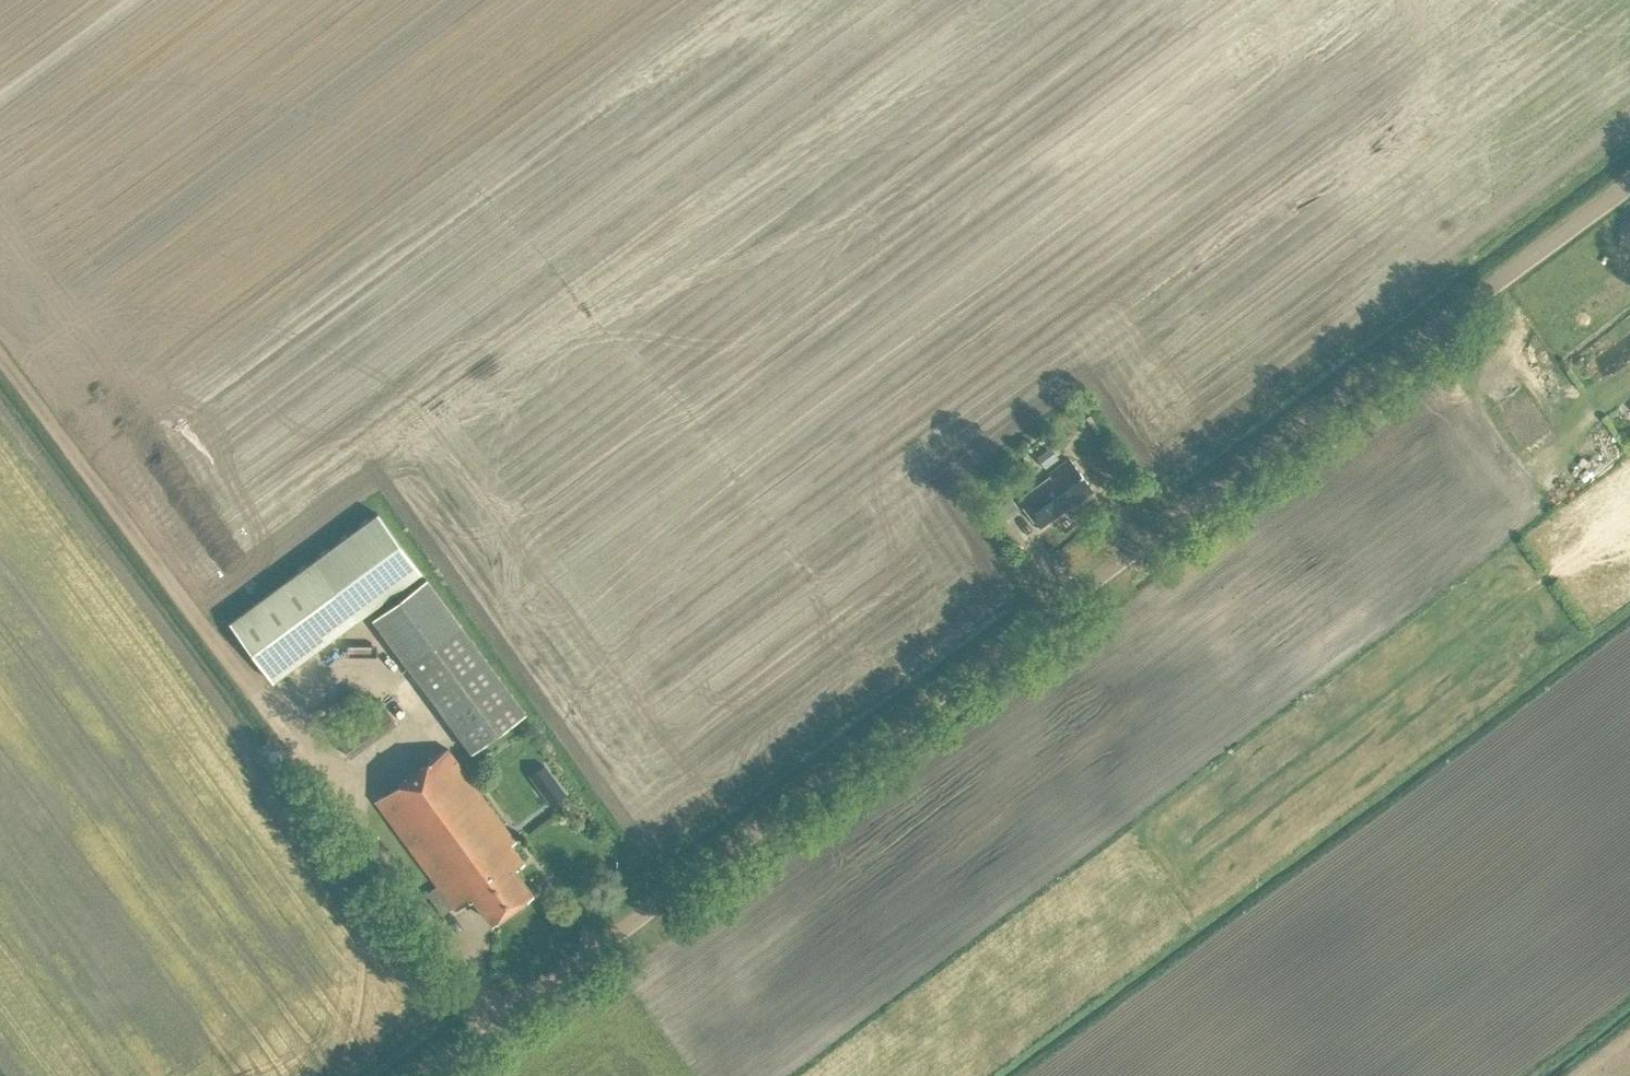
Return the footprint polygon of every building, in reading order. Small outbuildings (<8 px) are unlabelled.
[(1071,508),(1090,494),(1067,462),(1049,475),(1051,479),(1020,502),(1040,529),(1070,506),(1071,508)] [(425,572),(382,513),(232,620),(276,681),(425,572)] [(427,580),(374,619),(473,753),(528,713),(427,580)] [(515,842),(448,750),(375,803),(436,888),(426,895),(441,917),(453,909),(455,912),(474,899),(492,923),(530,895),(512,871),(523,863),(510,845),(515,842)] [(544,765),(529,776),(539,789),(554,779),(544,765)]
